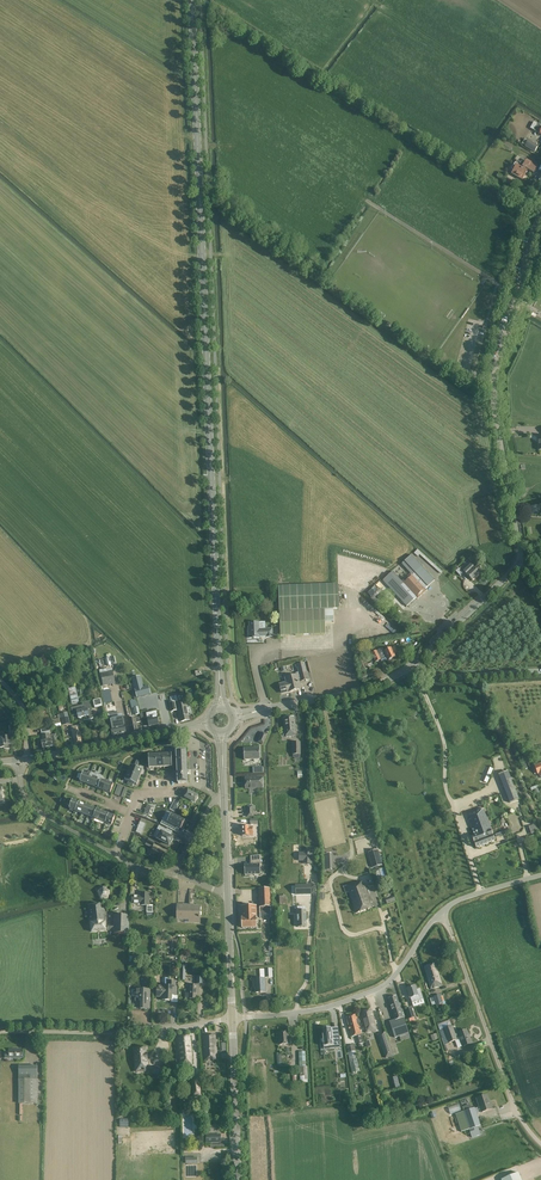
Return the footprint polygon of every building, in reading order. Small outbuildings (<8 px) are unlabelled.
[(538,146),(528,140),(524,146),(534,152),(538,146)] [(512,174),(522,180),(526,172),(525,171),(526,169),(533,173),(537,166),(526,160),(525,163),(521,161),(521,162),(517,160),(516,163),(515,163),(511,170),(514,171),(512,174)] [(419,555),(441,574),(442,572),(417,550),(414,553),(418,557),(419,555)] [(394,592),(407,606),(435,580),(422,566),(411,555),(402,564),(410,573),(402,582),(393,571),(383,581),(394,592)] [(479,573),(471,564),(464,571),(472,580),(479,573)] [(454,569),(460,576),(463,573),(456,566),(454,569)] [(278,585),(280,636),(325,634),(325,623),(334,622),(333,608),(339,608),(339,594),(338,583),(334,583),(278,585)] [(375,587),(368,593),(368,594),(371,597),(378,591),(375,587)] [(272,628),(259,629),(259,622),(249,622),(249,627),(248,627),(248,638),(259,637),(259,638),(273,637),(272,628)] [(100,644),(101,652),(110,650),(110,643),(100,644)] [(387,657),(388,660),(395,657),(394,654),(397,652),(394,647),(391,648),(384,651),(382,648),(371,653),(375,662),(387,657)] [(354,659),(361,672),(369,668),(363,655),(354,659)] [(109,665),(117,664),(116,656),(108,657),(109,665)] [(279,684),(281,693),(289,691),(289,692),(301,689),(298,679),(300,679),(301,682),(310,679),(308,671),(307,672),(304,662),(295,665),(296,668),(297,668),(298,672),(295,673),(296,675),(285,677),(287,682),(279,684)] [(115,684),(113,672),(101,674),(103,686),(115,684)] [(131,678),(136,697),(150,693),(148,685),(142,686),(140,675),(131,678)] [(69,695),(72,705),(79,703),(75,687),(68,689),(65,689),(66,695),(69,695)] [(103,688),(106,705),(113,703),(110,687),(103,688)] [(179,710),(181,721),(189,719),(186,704),(178,705),(176,696),(170,697),(171,703),(169,703),(171,712),(177,711),(177,710),(179,710)] [(93,700),(95,708),(103,706),(101,699),(93,700)] [(133,708),(135,715),(140,714),(136,699),(130,700),(132,708),(133,708)] [(84,717),(84,720),(93,718),(89,701),(83,703),(83,705),(71,708),(73,716),(77,715),(78,718),(84,717)] [(61,718),(63,725),(70,723),(67,712),(60,714),(60,715),(60,718),(61,718)] [(147,718),(149,726),(159,724),(157,716),(156,712),(152,713),(152,717),(147,718)] [(51,720),(53,728),(61,726),(60,718),(60,715),(57,715),(58,718),(51,720)] [(109,719),(112,736),(127,733),(123,716),(109,719)] [(296,735),(294,716),(284,717),(286,736),(296,735)] [(128,719),(131,733),(138,732),(137,723),(140,722),(139,717),(136,718),(135,718),(128,719)] [(72,732),(74,744),(83,742),(80,730),(79,725),(71,726),(72,732)] [(41,741),(43,748),(58,745),(56,734),(50,735),(50,733),(49,728),(40,730),(43,741),(41,741)] [(4,749),(9,748),(9,744),(14,744),(13,736),(7,736),(6,735),(1,736),(1,740),(0,740),(0,748),(4,748),(4,749)] [(293,755),(293,758),(300,758),(300,754),(301,754),(300,742),(292,742),(292,755),(293,755)] [(254,759),(254,761),(260,760),(259,748),(244,749),(245,760),(254,759)] [(185,750),(176,750),(178,784),(186,783),(185,750)] [(134,767),(131,766),(128,773),(134,775),(137,768),(134,767)] [(493,769),(490,767),(484,782),(487,783),(493,769)] [(137,768),(134,775),(140,778),(143,770),(139,769),(137,768)] [(501,782),(509,803),(519,799),(511,777),(510,778),(508,771),(499,775),(501,782)] [(100,773),(98,772),(96,776),(92,786),(98,788),(102,780),(103,777),(99,775),(100,773)] [(86,784),(89,775),(90,773),(89,773),(88,775),(87,774),(87,773),(85,773),(84,773),(83,773),(80,781),(86,784)] [(134,775),(128,773),(125,780),(128,782),(131,783),(134,775)] [(94,777),(89,775),(86,784),(92,786),(96,776),(95,775),(94,777)] [(140,778),(134,775),(131,783),(134,784),(137,785),(140,778)] [(262,789),(262,788),(263,788),(262,778),(245,778),(246,789),(257,788),(257,790),(262,789)] [(104,791),(108,780),(107,780),(106,782),(102,780),(98,788),(104,791)] [(110,781),(108,780),(104,791),(110,793),(114,785),(113,784),(113,783),(111,783),(110,783),(109,783),(110,781)] [(198,795),(188,790),(184,797),(195,802),(198,795)] [(73,813),(75,813),(79,803),(73,800),(69,809),(70,809),(70,810),(72,811),(73,810),(74,811),(73,813)] [(179,803),(175,800),(170,809),(175,812),(178,806),(177,805),(179,803)] [(77,812),(81,814),(85,805),(79,803),(75,813),(76,814),(77,812)] [(83,814),(87,816),(91,807),(85,805),(81,814),(81,816),(82,816),(83,814)] [(91,820),(93,820),(97,810),(91,807),(87,816),(92,818),(91,820)] [(490,830),(491,829),(484,808),(477,811),(469,814),(471,819),(469,820),(475,836),(472,837),(472,838),(471,839),(472,842),(474,842),(476,848),(495,840),(490,830)] [(95,819),(99,821),(103,812),(97,810),(93,820),(94,821),(95,819)] [(172,824),(180,829),(185,821),(167,811),(160,823),(169,829),(172,824)] [(103,824),(105,825),(109,814),(103,812),(99,821),(104,822),(103,824)] [(109,814),(105,825),(106,825),(107,823),(108,824),(108,825),(110,826),(111,825),(112,825),(115,817),(109,814)] [(145,824),(140,822),(136,832),(141,834),(145,824)] [(535,824),(529,826),(532,834),(538,832),(535,824)] [(167,830),(159,826),(157,831),(160,833),(157,839),(169,845),(171,842),(171,843),(173,839),(173,838),(165,833),(167,830)] [(251,827),(241,828),(241,837),(252,836),(251,827)] [(154,848),(150,855),(161,861),(165,853),(154,848)] [(382,865),(378,850),(368,853),(372,868),(382,865)] [(313,865),(313,851),(305,851),(305,865),(313,865)] [(261,855),(250,856),(251,864),(244,864),(245,875),(260,874),(260,864),(261,864),(261,855)] [(349,892),(356,913),(372,908),(370,903),(372,902),(370,896),(368,897),(364,886),(362,886),(360,881),(343,887),(346,893),(349,892)] [(97,892),(100,899),(108,899),(110,891),(104,887),(103,887),(101,885),(96,889),(98,891),(97,892)] [(296,890),(296,895),(312,894),(311,885),(300,886),(300,890),(296,890)] [(270,891),(259,892),(260,917),(271,916),(270,891)] [(147,915),(153,915),(153,905),(149,905),(150,894),(141,894),(141,896),(132,896),(132,904),(141,905),(141,906),(147,907),(147,915)] [(89,905),(91,932),(107,930),(105,908),(100,909),(100,904),(89,905)] [(192,922),(200,922),(200,905),(177,905),(177,919),(192,919),(192,922)] [(242,917),(242,928),(256,927),(256,917),(257,917),(257,905),(241,906),(242,917)] [(297,910),(297,927),(307,927),(306,910),(306,907),(297,907),(297,910)] [(113,933),(129,934),(130,915),(113,915),(113,925),(107,925),(107,931),(113,930),(113,933)] [(424,967),(431,989),(442,985),(435,963),(424,967)] [(273,977),(272,968),(264,969),(264,978),(273,977)] [(189,998),(197,999),(197,996),(198,996),(199,985),(199,984),(203,984),(204,977),(197,976),(196,984),(197,984),(197,985),(189,985),(189,993),(185,993),(185,998),(189,998)] [(255,992),(265,992),(265,978),(253,978),(254,985),(255,985),(255,992)] [(161,1000),(172,1000),(172,990),(177,990),(177,981),(169,981),(169,986),(157,986),(157,991),(161,991),(161,1000)] [(416,989),(415,986),(407,988),(410,998),(412,1003),(423,999),(419,988),(416,989)] [(140,1008),(149,1008),(150,989),(135,989),(135,996),(136,996),(136,998),(135,998),(135,1001),(136,1003),(141,1003),(140,1008)] [(398,998),(397,997),(396,995),(388,998),(395,1019),(389,1021),(394,1038),(409,1033),(403,1017),(405,1016),(400,1003),(399,1003),(398,1000),(398,999),(398,998)] [(435,1004),(436,1006),(443,1004),(440,995),(433,997),(435,1004)] [(409,1018),(414,1017),(411,1007),(406,1009),(409,1018)] [(377,1031),(376,1030),(371,1009),(361,1012),(366,1033),(373,1031),(373,1032),(377,1031)] [(356,1035),(359,1047),(361,1046),(361,1044),(365,1043),(362,1034),(361,1034),(359,1024),(360,1024),(359,1018),(358,1019),(357,1014),(346,1016),(350,1037),(356,1035)] [(459,1037),(462,1047),(472,1043),(469,1033),(468,1034),(466,1030),(457,1033),(455,1034),(452,1025),(438,1030),(444,1045),(458,1040),(457,1038),(459,1037)] [(325,1029),(324,1028),(321,1029),(322,1037),(323,1037),(325,1036),(326,1041),(323,1041),(324,1048),(328,1048),(328,1049),(328,1048),(334,1047),(332,1028),(325,1029)] [(290,1044),(289,1032),(277,1033),(279,1045),(290,1044)] [(393,1056),(386,1032),(377,1035),(385,1058),(393,1056)] [(204,1060),(217,1059),(216,1035),(203,1035),(204,1060)] [(177,1037),(180,1065),(191,1064),(190,1056),(192,1056),(190,1036),(177,1037)] [(346,1046),(352,1073),(360,1072),(356,1050),(355,1050),(354,1044),(346,1046)] [(146,1048),(134,1049),(136,1072),(148,1071),(147,1059),(147,1054),(146,1054),(146,1048)] [(5,1059),(22,1059),(22,1058),(25,1058),(25,1053),(21,1053),(21,1049),(9,1049),(9,1053),(5,1053),(5,1059)] [(305,1082),(305,1083),(308,1082),(307,1066),(306,1067),(305,1051),(298,1052),(300,1081),(302,1081),(302,1082),(305,1082)] [(18,1079),(19,1104),(38,1103),(38,1079),(38,1065),(19,1066),(18,1079)] [(392,1077),(394,1088),(402,1086),(399,1075),(392,1077)] [(199,1078),(191,1078),(193,1095),(201,1094),(199,1078)] [(472,1137),(481,1135),(478,1126),(481,1125),(477,1114),(481,1112),(492,1109),(489,1102),(488,1103),(486,1096),(476,1099),(479,1107),(475,1108),(471,1109),(470,1105),(462,1107),(464,1111),(455,1114),(461,1131),(474,1127),(475,1131),(470,1132),(472,1137)] [(359,1127),(366,1125),(364,1117),(357,1120),(359,1127)] [(221,1134),(206,1135),(206,1143),(221,1142),(221,1134)]
